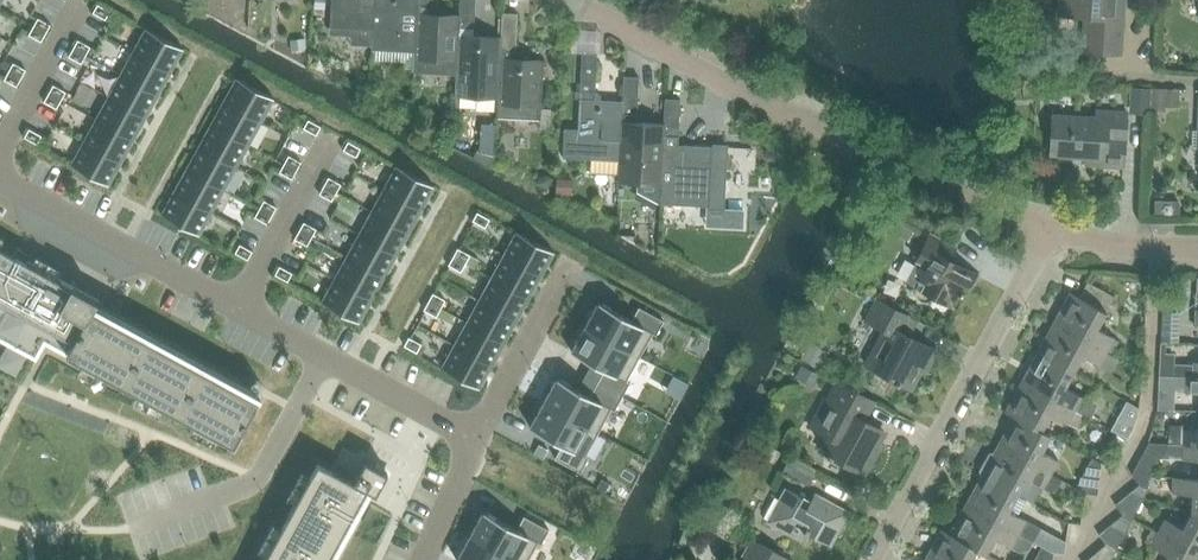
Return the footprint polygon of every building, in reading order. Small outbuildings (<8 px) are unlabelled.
[(315,8),(325,8),(325,0),(315,0),(315,8)] [(330,27),(372,29),(374,0),(331,0),(330,27)] [(372,49),(414,51),(417,10),(417,5),(418,0),(374,0),(372,29),(372,49)] [(459,12),(459,28),(473,28),(475,0),(460,0),(459,12)] [(1059,14),(1085,15),(1083,50),(1121,53),(1123,17),(1117,16),(1118,0),(1060,0),(1059,14)] [(98,4),(93,12),(106,19),(110,11),(98,4)] [(414,51),(413,71),(456,74),(459,34),(459,28),(459,12),(438,11),(438,6),(432,5),(417,5),(417,10),(414,51)] [(503,13),(502,36),(501,49),(516,50),(517,14),(503,13)] [(250,14),(249,23),(262,23),(262,15),(250,14)] [(38,18),(33,26),(46,33),(51,25),(38,18)] [(33,26),(29,35),(42,42),(46,33),(33,26)] [(146,28),(134,51),(171,71),(183,49),(146,28)] [(456,74),(455,94),(498,96),(501,57),(501,49),(502,36),(473,35),(473,28),(459,28),(459,34),(456,74)] [(302,36),(287,41),(292,55),(307,50),(302,36)] [(78,40),(73,48),(86,55),(91,47),(78,40)] [(73,48),(69,56),(82,63),(86,55),(73,48)] [(498,96),(497,116),(541,119),(544,59),(519,58),(519,50),(516,50),(501,49),(501,57),(498,96)] [(134,51),(121,74),(159,94),(171,71),(134,51)] [(579,92),(595,92),(597,54),(581,53),(579,92)] [(21,76),(26,67),(13,60),(8,69),(21,76)] [(9,71),(4,79),(17,86),(22,78),(9,71)] [(121,74),(109,97),(146,117),(159,94),(121,74)] [(624,76),(623,101),(622,114),(637,115),(639,77),(624,76)] [(237,78),(224,101),(262,121),(274,98),(237,78)] [(53,85),(49,93),(61,100),(66,92),(53,85)] [(1132,86),(1131,108),(1152,109),(1153,88),(1132,86)] [(1153,88),(1153,105),(1164,105),(1165,100),(1178,101),(1178,89),(1153,88)] [(620,160),(622,114),(623,101),(595,99),(595,92),(579,92),(579,98),(577,128),(563,127),(561,157),(620,160)] [(49,93),(44,101),(57,109),(61,100),(49,93)] [(109,97),(96,119),(133,140),(146,117),(109,97)] [(665,99),(664,123),(663,137),(678,138),(679,99),(665,99)] [(224,101),(212,123),(249,144),(262,121),(224,101)] [(1084,166),(1124,168),(1125,142),(1127,111),(1097,109),(1096,117),(1053,114),(1051,154),(1085,156),(1084,166)] [(542,114),(542,128),(543,128),(551,128),(551,115),(544,114),(542,114)] [(620,160),(619,181),(637,182),(636,191),(660,204),(663,137),(664,123),(637,121),(637,115),(622,114),(620,160)] [(96,119),(84,142),(121,163),(133,140),(96,119)] [(308,119),(304,128),(316,135),(321,126),(308,119)] [(212,123),(199,146),(237,167),(249,144),(212,123)] [(488,124),(486,155),(495,155),(497,124),(488,124)] [(29,129),(24,137),(37,144),(42,136),(29,129)] [(678,138),(663,137),(660,204),(704,207),(704,209),(722,210),(722,209),(725,148),(677,145),(678,138)] [(348,141),(343,150),(356,157),(361,148),(348,141)] [(84,142),(71,165),(109,185),(121,163),(84,142)] [(199,146),(187,169),(224,189),(237,167),(199,146)] [(289,155),(284,164),(297,171),(301,162),(289,155)] [(284,164),(279,172),(292,179),(297,171),(284,164)] [(397,166),(384,189),(422,209),(434,186),(397,166)] [(187,169),(174,192),(212,212),(224,189),(187,169)] [(542,172),(536,183),(547,189),(553,178),(542,172)] [(328,177),(324,185),(337,192),(341,184),(328,177)] [(557,194),(572,195),(573,180),(558,179),(557,187),(557,194)] [(774,179),(766,181),(769,195),(777,193),(778,193),(774,179)] [(324,185),(319,194),(332,201),(337,192),(324,185)] [(384,189),(372,211),(409,232),(422,209),(384,189)] [(174,192),(162,215),(199,235),(212,212),(174,192)] [(604,195),(603,206),(616,207),(616,196),(604,195)] [(264,200),(259,208),(272,216),(277,207),(264,200)] [(1157,201),(1156,217),(1176,218),(1177,202),(1157,201)] [(259,208),(255,217),(267,224),(272,216),(259,208)] [(722,210),(720,228),(741,229),(742,210),(722,209),(722,210)] [(372,211),(359,234),(397,255),(409,232),(372,211)] [(485,227),(490,219),(477,212),(473,220),(485,227)] [(304,222),(299,230),(312,237),(317,229),(304,222)] [(299,230),(295,239),(307,246),(312,237),(299,230)] [(517,232),(504,255),(541,276),(554,252),(517,232)] [(359,234),(347,257),(384,277),(397,255),(359,234)] [(917,260),(905,281),(917,287),(916,290),(916,293),(917,295),(918,298),(919,299),(921,301),(923,303),(926,303),(929,303),(931,302),(934,300),(936,298),(953,307),(960,294),(961,295),(964,291),(962,290),(966,284),(972,287),(977,279),(978,276),(948,260),(955,247),(932,235),(928,242),(925,240),(922,241),(920,242),(917,243),(915,245),(914,248),(914,251),(914,254),(915,257),(917,259),(917,260)] [(240,244),(235,253),(248,260),(253,251),(240,244)] [(35,359),(44,343),(234,446),(259,401),(92,310),(98,301),(16,256),(0,247),(0,340),(35,359)] [(458,248),(453,256),(466,263),(470,255),(458,248)] [(529,298),(541,276),(504,255),(492,278),(529,298)] [(461,272),(466,263),(453,256),(448,265),(461,272)] [(347,257),(334,280),(372,300),(384,277),(347,257)] [(280,266),(275,274),(288,281),(293,273),(280,266)] [(517,320),(529,298),(492,278),(479,300),(517,320)] [(334,280),(322,302),(359,323),(372,300),(334,280)] [(1070,292),(1053,322),(1107,352),(1115,338),(1098,328),(1115,297),(1088,282),(1080,297),(1070,292)] [(433,293),(428,301),(441,308),(446,300),(433,293)] [(504,343),(517,320),(479,300),(467,323),(504,343)] [(866,365),(912,390),(923,369),(927,371),(938,351),(903,333),(911,317),(878,300),(866,321),(885,331),(866,365)] [(436,317),(441,308),(428,301),(424,310),(436,317)] [(599,302),(585,327),(640,357),(653,333),(656,335),(664,320),(639,307),(632,320),(599,302)] [(1053,322),(1037,352),(1074,372),(1083,356),(1100,365),(1107,352),(1053,322)] [(492,365),(504,343),(467,323),(455,345),(492,365)] [(585,327),(572,351),(604,369),(597,383),(622,396),(630,382),(627,380),(640,357),(585,327)] [(1162,327),(1161,342),(1175,342),(1178,342),(1178,327),(1162,327)] [(404,345),(417,352),(421,344),(409,337),(404,345)] [(1161,342),(1160,358),(1175,358),(1175,342),(1161,342)] [(811,344),(802,361),(819,370),(828,354),(811,344)] [(479,389),(492,365),(455,345),(442,369),(479,389)] [(1037,352),(1021,382),(1075,411),(1084,416),(1084,415),(1090,418),(1097,405),(1083,397),(1065,388),(1074,372),(1037,352)] [(1118,357),(1107,352),(1100,365),(1110,371),(1118,357)] [(802,366),(795,378),(812,387),(818,375),(802,366)] [(1185,388),(1185,376),(1160,376),(1160,388),(1185,388)] [(1193,376),(1185,376),(1185,388),(1185,392),(1197,393),(1197,377),(1193,376)] [(557,377),(544,402),(599,432),(611,409),(615,410),(622,396),(597,383),(590,396),(557,377)] [(874,402),(837,381),(827,400),(824,399),(809,426),(826,435),(819,448),(865,474),(880,446),(872,442),(879,429),(864,421),(874,402)] [(1015,393),(1004,412),(1012,416),(1042,432),(1042,431),(1050,415),(1068,425),(1068,424),(1077,429),(1084,416),(1075,411),(1021,382),(1015,393)] [(544,402),(530,427),(562,445),(555,458),(581,472),(589,457),(586,455),(599,432),(544,402)] [(1012,416),(997,445),(1051,475),(1059,461),(1042,452),(1050,436),(1042,431),(1042,432),(1012,416)] [(1169,423),(1168,442),(1180,443),(1181,424),(1169,423)] [(1183,444),(1197,445),(1197,429),(1184,429),(1183,444)] [(1116,436),(1110,446),(1117,451),(1124,440),(1116,436)] [(1149,443),(1146,449),(1161,457),(1168,444),(1149,443)] [(1183,444),(1183,460),(1197,460),(1197,445),(1183,444)] [(997,445),(981,475),(1018,495),(1027,479),(1044,488),(1051,492),(1055,491),(1061,480),(1051,475),(997,445)] [(263,559),(327,559),(365,488),(376,494),(388,472),(365,460),(344,448),(332,469),(318,461),(263,559)] [(1131,476),(1140,485),(1145,487),(1161,457),(1146,449),(1131,476)] [(782,471),(809,485),(816,471),(790,457),(782,471)] [(1075,489),(1084,493),(1098,495),(1101,464),(1092,458),(1075,489)] [(981,475),(964,504),(1019,534),(1033,541),(1041,528),(1026,520),(1017,515),(1026,499),(1018,495),(981,475)] [(1191,512),(1197,514),(1197,478),(1173,477),(1173,493),(1192,494),(1191,512)] [(606,492),(610,485),(601,480),(597,487),(606,492)] [(1115,504),(1123,513),(1132,518),(1148,489),(1145,487),(1140,485),(1115,504)] [(785,487),(765,522),(800,541),(805,532),(831,546),(850,511),(815,492),(810,501),(785,487)] [(964,504),(948,533),(977,549),(977,550),(985,555),(994,538),(1012,547),(1019,534),(964,504)] [(471,535),(515,559),(528,559),(538,542),(541,544),(549,530),(524,516),(517,529),(484,511),(471,535)] [(1158,532),(1197,554),(1197,514),(1191,512),(1182,528),(1165,519),(1158,532)] [(1099,533),(1108,543),(1117,547),(1132,518),(1123,513),(1099,533)] [(923,559),(924,559),(971,559),(977,550),(977,549),(948,533),(940,529),(923,559)] [(1158,532),(1150,546),(1168,555),(1165,559),(1197,559),(1197,554),(1158,532)] [(457,559),(515,559),(471,535),(457,559)] [(752,539),(743,556),(747,559),(746,559),(791,559),(752,539)] [(1117,547),(1108,543),(1087,559),(1110,559),(1117,547)] [(1037,559),(1052,559),(1052,553),(1043,548),(1037,559)]
